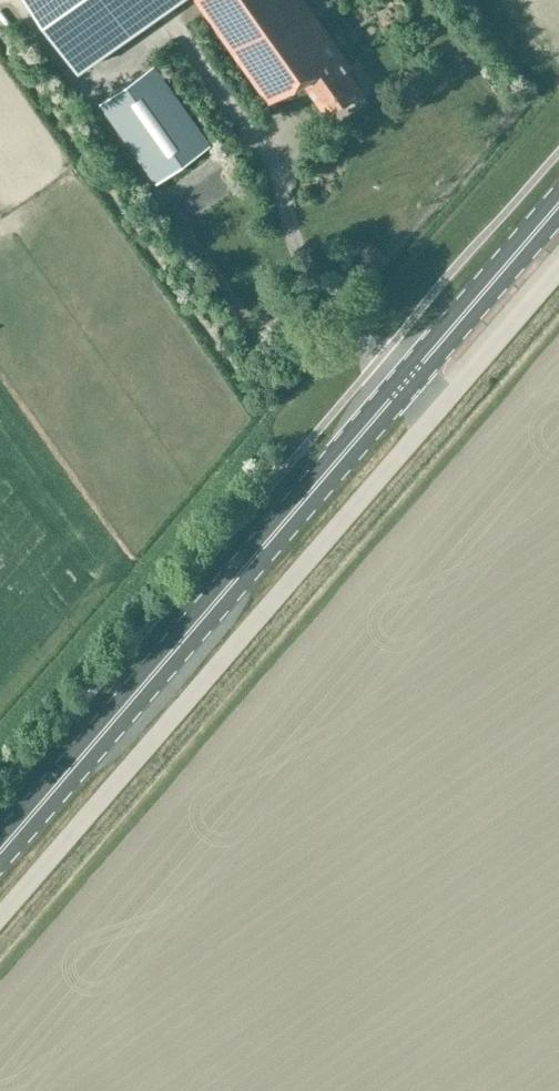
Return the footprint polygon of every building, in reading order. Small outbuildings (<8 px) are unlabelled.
[(82,66),(176,0),(35,0),(82,66)] [(353,67),(306,0),(200,0),(271,101),(303,78),(326,111),(360,86),(349,70),(353,67)] [(159,178),(210,142),(155,65),(104,102),(159,178)] [(257,132),(269,116),(261,109),(248,126),(257,132)]
